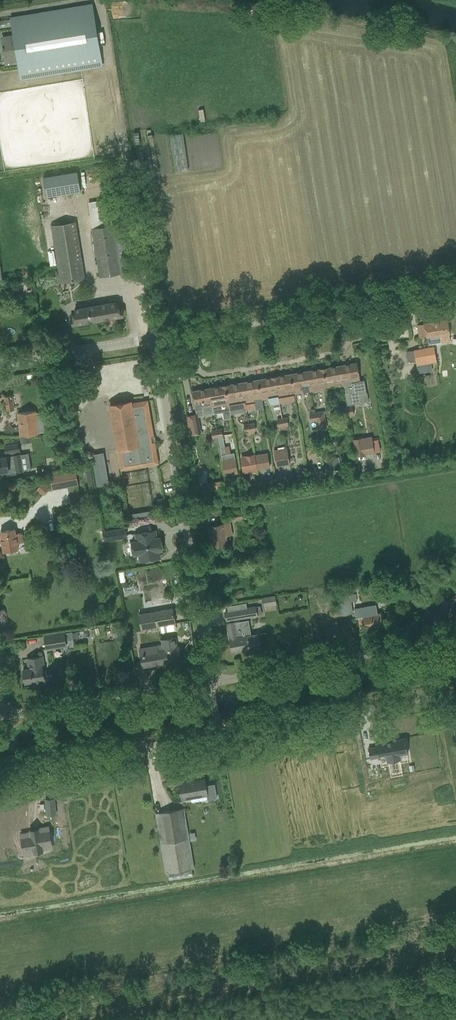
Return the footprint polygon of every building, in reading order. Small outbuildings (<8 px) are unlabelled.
[(14,36),(3,38),(4,46),(3,46),(3,49),(5,49),(7,61),(17,59),(21,77),(101,63),(97,39),(92,14),(66,18),(64,8),(36,13),(38,23),(13,27),(14,36)] [(52,175),(44,177),(47,197),(55,196),(52,175)] [(109,205),(89,209),(93,229),(112,225),(109,205)] [(74,222),(51,226),(60,283),(84,279),(74,222)] [(93,229),(92,229),(101,276),(130,271),(121,223),(112,225),(93,229)] [(30,281),(14,285),(16,293),(24,291),(24,292),(32,290),(30,281)] [(123,315),(122,306),(117,307),(116,302),(76,309),(76,314),(71,315),(73,324),(123,315)] [(425,324),(417,325),(420,339),(428,338),(429,345),(441,343),(445,342),(451,341),(447,320),(442,321),(425,324)] [(414,350),(406,351),(408,363),(416,361),(417,366),(418,373),(433,371),(431,364),(431,362),(437,361),(434,347),(414,350)] [(388,371),(385,354),(380,356),(383,372),(388,371)] [(360,381),(357,363),(340,366),(344,385),(347,405),(361,403),(359,392),(365,390),(364,381),(360,381)] [(324,369),(327,388),(344,385),(340,366),(324,369)] [(307,371),(311,390),(327,388),(324,369),(307,371)] [(291,374),(294,393),(311,390),(307,371),(291,374)] [(434,373),(418,374),(419,386),(435,385),(434,373)] [(275,377),(278,396),(279,403),(296,401),(294,393),(291,374),(275,377)] [(275,377),(259,380),(262,399),(278,396),(275,377)] [(259,380),(242,383),(247,409),(247,410),(256,409),(254,400),(262,399),(259,380)] [(226,385),(230,410),(238,408),(239,411),(247,409),(242,383),(226,385)] [(220,411),(223,411),(230,410),(226,385),(210,388),(214,412),(214,414),(220,413),(220,411)] [(214,412),(210,388),(193,391),(196,410),(203,409),(204,414),(214,412)] [(13,395),(4,396),(6,411),(15,409),(13,395)] [(121,470),(146,466),(159,464),(155,442),(152,442),(151,436),(154,435),(151,417),(150,413),(148,400),(131,403),(131,402),(132,402),(131,401),(130,402),(111,405),(110,405),(118,450),(121,470)] [(324,410),(315,412),(316,420),(317,430),(327,429),(324,410)] [(25,412),(18,413),(21,436),(31,435),(39,434),(39,432),(45,432),(44,422),(50,421),(49,411),(37,412),(37,411),(25,412)] [(198,428),(200,427),(198,414),(187,416),(190,436),(199,434),(198,428)] [(31,435),(21,436),(21,443),(32,442),(31,435)] [(218,437),(219,444),(221,455),(226,454),(223,436),(218,437)] [(375,452),(372,436),(354,439),(357,455),(375,452)] [(21,452),(19,443),(5,446),(6,454),(21,452)] [(276,466),(290,464),(287,447),(274,450),(276,466)] [(97,486),(109,484),(104,452),(92,454),(97,486)] [(238,473),(235,456),(234,452),(226,454),(221,455),(222,458),(225,475),(238,473)] [(21,454),(0,457),(0,472),(1,472),(2,476),(17,473),(17,471),(24,470),(21,454)] [(255,456),(257,469),(270,467),(268,454),(255,456)] [(244,472),(257,469),(255,456),(254,456),(254,455),(246,456),(247,458),(242,459),(244,472)] [(89,489),(94,488),(90,465),(86,465),(89,489)] [(59,473),(61,484),(78,481),(76,470),(59,473)] [(43,483),(37,489),(43,495),(49,488),(43,483)] [(154,514),(154,510),(129,514),(129,518),(154,514)] [(225,513),(226,521),(246,517),(245,510),(225,513)] [(209,526),(212,546),(227,544),(226,535),(232,534),(230,523),(209,526)] [(104,541),(126,537),(124,528),(102,532),(104,541)] [(15,529),(0,532),(4,551),(18,549),(17,543),(23,541),(21,533),(15,534),(15,529)] [(140,562),(150,560),(160,558),(159,550),(163,550),(161,537),(155,538),(153,530),(135,533),(137,541),(131,542),(133,555),(139,554),(140,562)] [(336,597),(338,606),(340,616),(352,613),(350,602),(357,601),(356,594),(349,595),(349,594),(348,595),(336,597)] [(275,596),(262,598),(264,607),(277,605),(275,596)] [(294,602),(296,605),(302,599),(300,597),(294,602)] [(228,612),(225,612),(227,620),(257,615),(256,607),(247,608),(246,602),(227,606),(228,612)] [(381,613),(377,614),(375,605),(357,608),(360,629),(365,628),(383,625),(381,613)] [(159,626),(165,625),(175,623),(173,608),(163,610),(157,611),(159,626)] [(159,626),(157,611),(139,614),(141,629),(159,626)] [(259,634),(248,636),(242,637),(240,621),(227,623),(232,651),(250,648),(261,646),(259,634)] [(128,639),(126,626),(113,628),(113,632),(112,632),(113,637),(114,637),(115,641),(128,639)] [(54,634),(44,636),(46,649),(56,647),(67,646),(66,640),(73,639),(73,638),(72,633),(72,632),(63,633),(54,634)] [(177,647),(175,637),(162,640),(163,650),(164,650),(165,654),(163,655),(165,663),(181,660),(179,647),(177,647)] [(164,650),(163,650),(157,651),(157,646),(140,648),(143,666),(165,663),(163,655),(165,654),(164,650)] [(55,670),(45,672),(42,656),(29,658),(31,669),(23,670),(25,683),(33,681),(34,685),(57,681),(55,670)] [(408,753),(405,738),(375,743),(376,747),(368,748),(370,759),(378,757),(378,759),(387,757),(388,762),(400,759),(399,755),(408,753)] [(206,786),(205,779),(190,781),(190,780),(179,782),(182,799),(207,795),(208,799),(217,798),(214,784),(206,786)] [(57,815),(55,798),(45,799),(47,816),(57,815)] [(184,808),(156,813),(165,873),(168,873),(192,869),(194,869),(184,808)] [(30,836),(21,837),(24,852),(33,851),(34,853),(44,852),(44,850),(43,846),(51,845),(49,830),(40,832),(40,829),(30,831),(30,836)]
